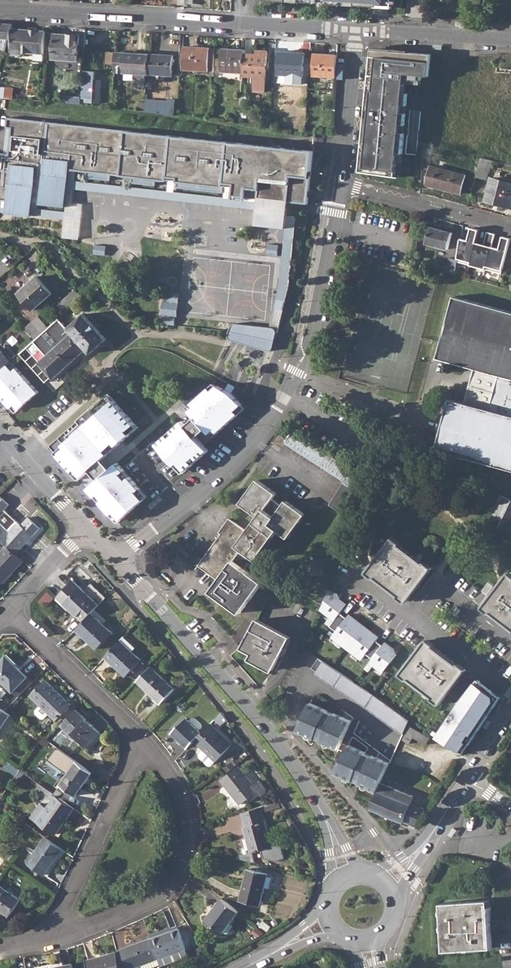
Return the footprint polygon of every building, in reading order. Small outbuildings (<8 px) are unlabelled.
[(3,38),(2,46),(6,46),(9,38),(10,38),(11,23),(0,23),(0,38),(3,38)] [(11,53),(22,54),(23,52),(24,29),(13,29),(11,53)] [(24,29),(23,52),(34,52),(44,53),(45,30),(24,29)] [(54,34),(52,58),(78,60),(79,35),(54,34)] [(184,46),(183,69),(208,70),(209,48),(184,46)] [(221,71),(243,72),(244,53),(244,49),(222,48),(221,71)] [(411,155),(421,70),(430,72),(432,52),(378,49),(364,167),(399,174),(402,154),(411,155)] [(243,72),(243,75),(255,76),(254,91),(264,91),(266,51),(256,50),(256,54),(244,53),(243,72)] [(105,63),(114,64),(115,51),(106,51),(105,63)] [(114,64),(113,71),(137,72),(136,85),(146,86),(147,73),(148,54),(115,51),(114,64)] [(279,51),(278,74),(303,75),(304,52),(279,51)] [(148,54),(147,73),(171,75),(173,55),(148,54)] [(313,76),(335,77),(337,55),(314,54),(313,76)] [(494,92),(510,92),(510,68),(506,68),(506,71),(495,71),(494,92)] [(84,71),(82,97),(85,98),(85,101),(99,102),(100,80),(94,79),(94,72),(84,71)] [(11,97),(11,88),(0,87),(0,96),(11,97)] [(146,99),(145,112),(173,114),(175,99),(168,98),(167,101),(146,99)] [(422,141),(420,169),(430,169),(431,144),(423,142),(422,141)] [(475,175),(474,176),(483,179),(488,159),(480,157),(475,175)] [(430,169),(426,184),(460,193),(465,175),(431,166),(430,169)] [(485,200),(510,207),(510,182),(491,177),(485,200)] [(430,226),(425,242),(447,248),(451,232),(430,226)] [(465,226),(463,237),(469,238),(472,227),(465,226)] [(475,238),(470,258),(493,264),(498,244),(475,238)] [(279,244),(268,243),(268,254),(278,255),(279,244)] [(106,245),(94,244),(93,253),(105,254),(106,245)] [(441,264),(440,270),(454,274),(456,262),(448,261),(446,266),(441,264)] [(36,276),(18,293),(33,310),(51,293),(36,276)] [(74,289),(66,296),(68,299),(73,304),(81,296),(74,289)] [(179,292),(167,290),(166,300),(162,300),(160,314),(163,314),(162,322),(174,324),(175,315),(176,315),(179,292)] [(449,399),(435,449),(510,470),(510,311),(486,304),(453,295),(437,358),(473,367),(464,403),(449,399)] [(8,312),(0,302),(0,319),(8,312)] [(38,362),(52,378),(86,348),(90,353),(106,338),(83,313),(67,328),(71,332),(38,362)] [(32,322),(25,328),(35,338),(38,335),(41,332),(32,322)] [(35,338),(24,347),(35,359),(49,347),(46,343),(39,336),(38,335),(35,338)] [(15,355),(6,345),(0,352),(0,369),(15,355)] [(15,355),(0,369),(0,397),(14,413),(43,386),(15,355)] [(181,414),(157,443),(182,470),(208,450),(197,437),(208,426),(214,435),(245,407),(232,392),(213,383),(184,400),(193,407),(187,417),(181,414)] [(106,390),(47,445),(79,480),(90,470),(99,479),(88,490),(117,522),(146,495),(116,462),(111,466),(102,457),(138,424),(106,390)] [(366,477),(294,430),(285,443),(345,481),(330,504),(343,512),(366,477)] [(221,533),(198,564),(219,579),(210,590),(240,611),(263,580),(244,568),(248,562),(252,564),(277,529),(288,537),(305,513),(286,499),(274,515),(265,509),(276,493),(257,479),(240,502),(258,516),(247,531),(229,518),(219,531),(221,533)] [(492,512),(503,518),(510,502),(510,499),(501,494),(492,512)] [(6,544),(15,553),(39,527),(28,516),(20,524),(4,508),(9,503),(0,495),(0,539),(6,544)] [(499,526),(509,531),(510,527),(510,502),(503,518),(499,526)] [(392,538),(367,570),(407,600),(432,567),(392,538)] [(2,583),(22,560),(15,553),(6,544),(0,551),(0,581),(2,583)] [(483,605),(510,627),(510,575),(507,573),(483,605)] [(73,580),(58,597),(69,607),(84,620),(91,612),(98,604),(73,580)] [(338,629),(332,638),(363,659),(367,652),(373,656),(382,643),(378,640),(382,634),(350,613),(348,615),(343,612),(350,601),(332,589),(319,608),(331,616),(327,622),(338,629)] [(84,620),(76,629),(97,649),(112,632),(91,612),(84,620)] [(256,619),(242,646),(253,653),(250,658),(272,670),(289,637),(256,619)] [(124,636),(105,656),(126,676),(141,659),(132,651),(135,647),(124,636)] [(367,667),(371,671),(373,669),(382,676),(401,650),(386,640),(367,667)] [(465,670),(426,640),(401,672),(441,702),(465,670)] [(7,654),(0,662),(0,679),(19,696),(33,682),(16,666),(18,663),(7,654)] [(322,660),(314,672),(402,733),(408,719),(370,692),(322,660)] [(151,666),(136,681),(160,704),(174,688),(151,666)] [(45,679),(30,695),(56,719),(70,703),(45,679)] [(312,703),(301,727),(304,733),(317,739),(318,738),(325,740),(324,741),(341,749),(354,721),(337,714),(336,714),(329,711),(329,710),(312,703)] [(0,706),(0,728),(10,714),(6,710),(0,706)] [(76,709),(62,724),(86,747),(100,732),(76,709)] [(217,720),(224,724),(228,715),(221,712),(217,720)] [(172,733),(187,747),(194,740),(201,733),(185,718),(172,733)] [(232,744),(211,723),(201,733),(194,740),(204,749),(200,753),(200,756),(208,764),(211,765),(215,760),(216,761),(232,744)] [(412,737),(420,741),(426,745),(430,737),(409,726),(402,739),(409,743),(412,737)] [(451,733),(445,742),(455,747),(460,739),(451,733)] [(361,782),(378,790),(381,783),(390,762),(374,755),(372,756),(365,753),(366,751),(352,745),(340,770),(343,774),(354,779),(354,778),(361,781),(361,782)] [(93,772),(77,761),(60,784),(76,795),(93,772)] [(237,765),(222,779),(241,803),(257,790),(237,765)] [(378,790),(370,808),(414,826),(424,808),(421,807),(420,808),(410,803),(414,796),(381,783),(378,790)] [(31,817),(55,834),(74,808),(56,795),(47,808),(41,803),(31,817)] [(278,802),(265,806),(266,810),(280,807),(278,802)] [(260,807),(242,812),(246,826),(243,826),(251,852),(271,846),(260,807)] [(62,848),(46,836),(27,862),(44,874),(62,848)] [(247,868),(239,900),(260,904),(264,886),(269,887),(272,876),(266,875),(267,873),(247,868)] [(9,916),(20,899),(0,885),(0,910),(9,916)] [(239,910),(221,897),(206,919),(222,932),(239,910)] [(491,931),(491,920),(490,920),(489,910),(490,910),(489,899),(440,903),(441,913),(442,913),(442,918),(442,929),(443,929),(444,950),(460,949),(460,950),(471,949),(471,948),(491,947),(491,931)] [(263,919),(259,924),(268,930),(271,926),(263,919)] [(179,928),(150,938),(160,964),(161,966),(189,956),(179,928)] [(150,938),(126,947),(133,967),(141,964),(143,967),(150,967),(160,964),(150,938)] [(117,951),(86,960),(88,967),(121,967),(117,951)]
